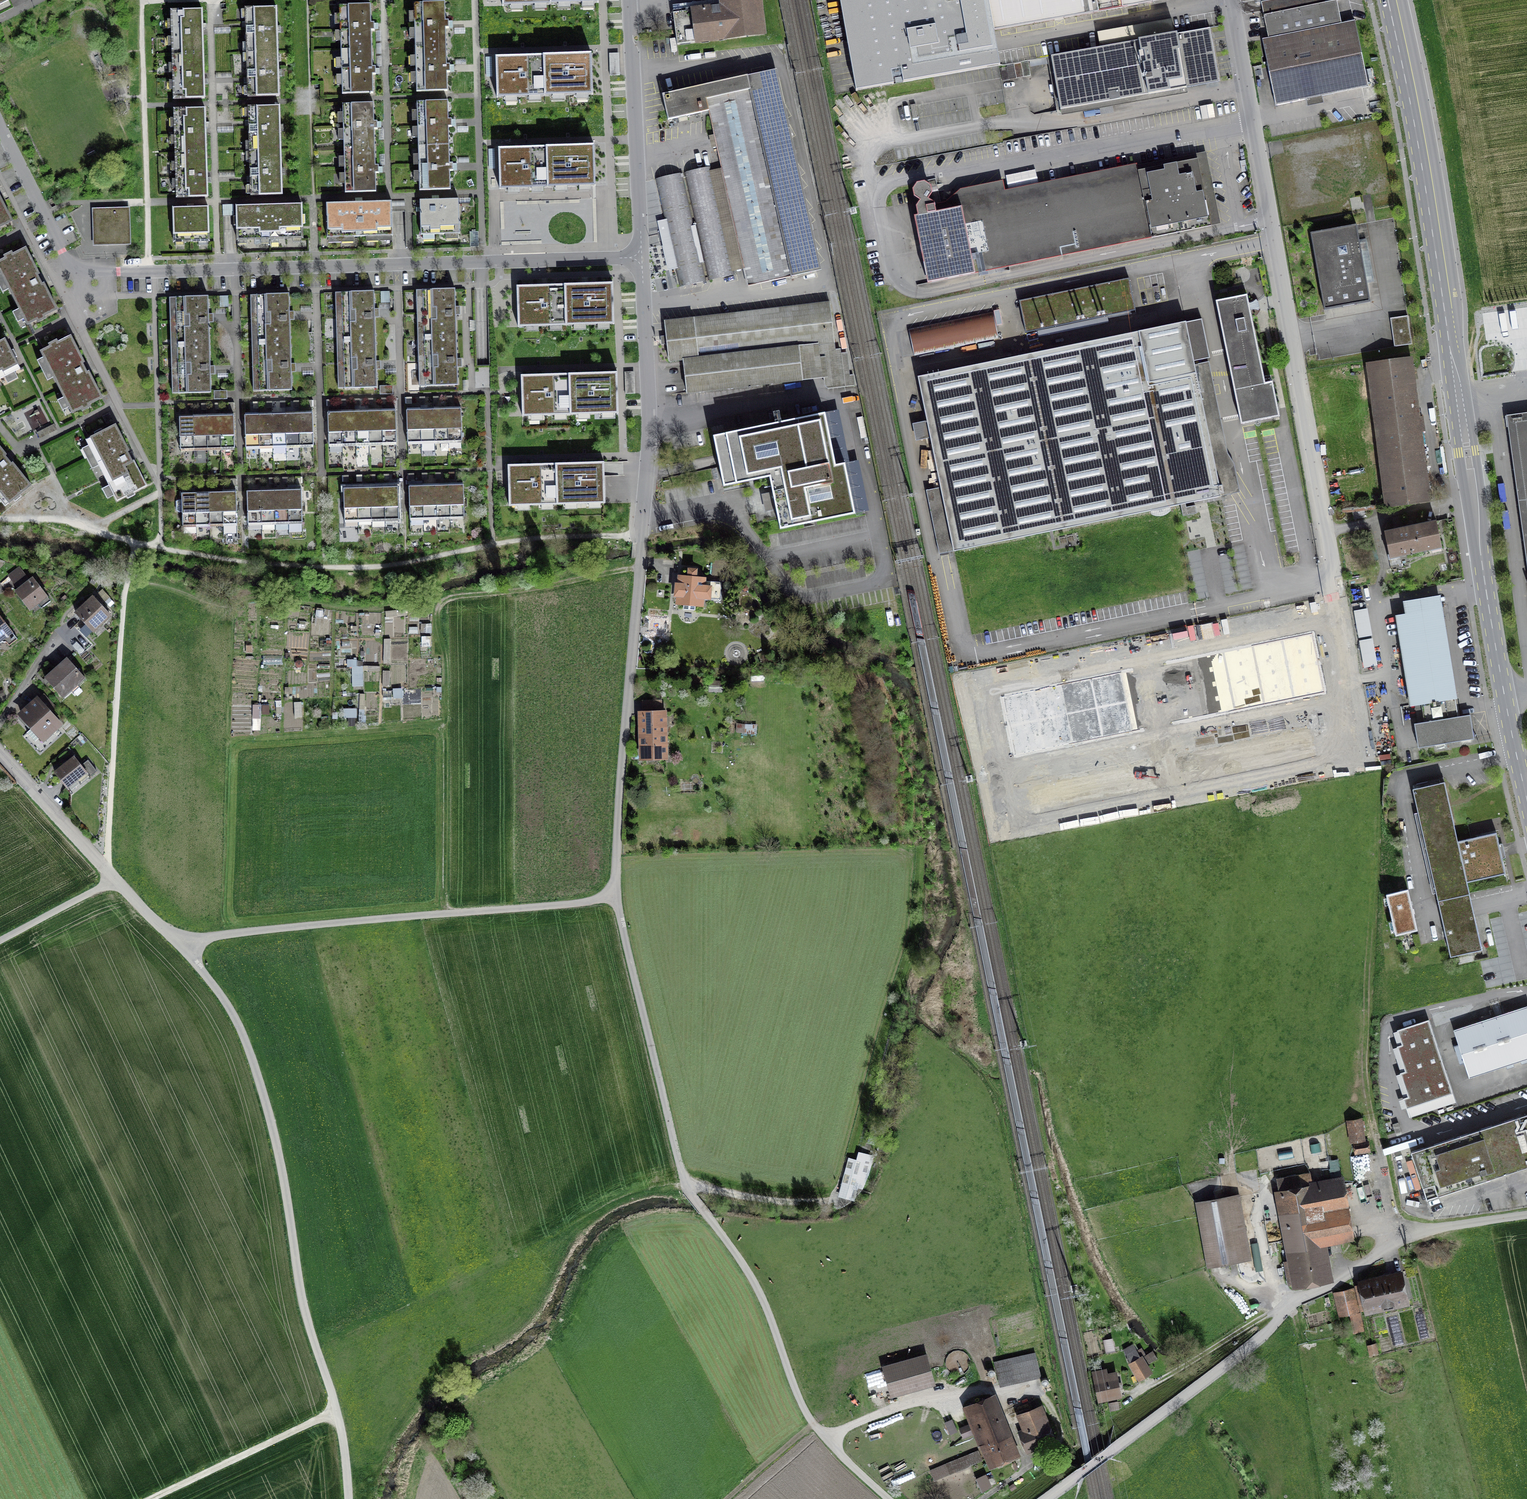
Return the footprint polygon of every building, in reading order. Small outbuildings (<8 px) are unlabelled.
[(674,13),(675,21),(677,44),(763,34),(759,0),(722,0),(723,7),(674,13)] [(994,30),(988,0),(840,0),(856,91),(1000,65),(994,30)] [(994,30),(1164,0),(988,0),(994,30)] [(1255,3),(1261,2),(1264,15),(1337,1),(1336,0),(1255,0),(1255,3)] [(1341,24),(1337,1),(1264,15),(1269,38),(1341,24)] [(414,3),(415,48),(446,47),(446,28),(449,28),(449,21),(445,21),(445,2),(414,3)] [(340,5),(341,50),(372,49),(371,31),(374,31),(374,23),(371,23),(370,5),(340,5)] [(247,53),(278,52),(276,7),(245,8),(247,53)] [(172,55),(203,54),(202,10),(171,11),(172,55)] [(1097,32),(1100,47),(1174,34),(1172,19),(1097,32)] [(1355,21),(1341,24),(1269,38),(1262,40),(1276,105),(1368,87),(1355,21)] [(1210,28),(1174,34),(1100,47),(1051,56),(1061,110),(1220,82),(1210,28)] [(447,65),(446,47),(415,48),(416,92),(447,91),(447,72),(450,72),(450,65),(447,65)] [(372,67),(372,49),(341,50),(342,94),(373,93),(373,75),(376,74),(376,67),(372,67)] [(279,96),(278,52),(247,53),(248,97),(279,96)] [(205,98),(203,54),(172,55),(174,99),(205,98)] [(519,56),(495,57),(497,95),(593,92),(591,54),(567,54),(519,56)] [(611,54),(611,74),(621,74),(620,54),(611,54)] [(1024,77),(1021,64),(1021,62),(1014,63),(1016,78),(1024,77)] [(1009,80),(1016,78),(1014,64),(1007,66),(1007,67),(1009,80)] [(1002,81),(1009,80),(1007,67),(1000,68),(1002,81)] [(709,111),(748,286),(816,271),(771,70),(662,95),(668,120),(709,111)] [(417,102),(418,146),(449,145),(449,127),(452,127),(451,119),(448,119),(448,101),(417,102)] [(343,104),(344,148),(375,147),(374,129),(377,129),(377,122),(374,122),(373,103),(343,104)] [(250,151),(281,150),(279,106),(249,107),(250,151)] [(1212,107),(1200,109),(1202,123),(1215,120),(1212,107)] [(175,153),(206,152),(205,108),(174,109),(175,153)] [(450,163),(449,145),(418,146),(419,190),(450,189),(450,171),(453,171),(453,163),(450,163)] [(498,148),(500,189),(595,186),(594,145),(570,146),(522,147),(498,148)] [(375,165),(375,147),(344,148),(345,192),(376,192),(375,173),(379,173),(378,165),(375,165)] [(282,194),(281,150),(250,151),(251,195),(282,194)] [(208,197),(206,152),(175,153),(177,198),(208,197)] [(918,215),(914,216),(927,283),(1211,226),(1197,159),(936,211),(934,203),(928,198),(931,193),(930,186),(924,182),(917,184),(914,189),(915,196),(920,200),(916,206),(918,215)] [(735,275),(711,167),(684,173),(708,281),(735,275)] [(679,287),(706,281),(682,173),(655,179),(664,220),(658,221),(669,270),(675,269),(679,287)] [(12,221),(0,197),(0,227),(12,221)] [(437,200),(420,200),(420,211),(421,234),(460,233),(459,199),(437,200)] [(344,237),(377,236),(376,201),(343,202),(344,237)] [(392,201),(376,201),(377,236),(393,235),(392,201)] [(341,237),(344,237),(343,202),(326,203),(327,237),(329,237),(329,242),(341,242),(341,237)] [(269,205),(270,239),(303,238),(302,224),(305,224),(305,214),(302,214),(302,203),(269,205)] [(224,216),(235,216),(234,205),(223,206),(224,216)] [(237,240),(270,239),(269,205),(236,206),(236,216),(234,216),(234,226),(237,226),(237,240)] [(208,206),(173,207),(174,242),(209,241),(208,206)] [(105,209),(106,244),(129,243),(128,208),(105,209)] [(1370,301),(1361,252),(1368,251),(1367,242),(1360,243),(1356,225),(1310,233),(1324,310),(1370,301)] [(57,309),(44,283),(41,285),(36,275),(39,273),(26,248),(13,254),(11,252),(4,256),(5,258),(0,261),(0,272),(27,325),(37,320),(38,322),(45,318),(44,316),(57,309)] [(1129,278),(1019,301),(1026,333),(1136,310),(1129,278)] [(541,285),(517,286),(518,324),(614,321),(613,283),(589,284),(541,285)] [(422,290),(424,338),(456,337),(455,289),(422,290)] [(342,292),(343,340),(376,339),(374,291),(342,292)] [(390,304),(390,291),(382,291),(382,304),(390,304)] [(257,294),(258,342),(291,342),(289,293),(257,294)] [(1247,295),(1216,301),(1241,424),(1279,416),(1272,382),(1265,383),(1247,295)] [(176,297),(177,345),(210,344),(208,296),(176,297)] [(840,349),(835,350),(830,302),(821,303),(821,300),(812,301),(813,304),(665,321),(667,336),(662,337),(662,344),(667,343),(669,361),(683,360),(687,393),(825,377),(827,389),(854,386),(853,375),(849,375),(846,353),(841,353),(840,349)] [(908,329),(914,356),(999,338),(993,312),(908,329)] [(1408,316),(1390,318),(1394,347),(1412,344),(1408,316)] [(1202,322),(916,380),(952,555),(1220,500),(1192,363),(1210,360),(1202,322)] [(84,362),(71,336),(58,343),(56,340),(49,344),(50,346),(41,351),(72,413),(82,408),(83,410),(90,406),(89,404),(102,397),(89,371),(86,373),(81,363),(84,362)] [(458,385),(456,337),(424,338),(425,386),(458,385)] [(5,339),(0,341),(0,379),(20,369),(15,358),(17,357),(13,349),(11,350),(5,339)] [(377,387),(376,339),(343,340),(345,388),(377,387)] [(292,390),(291,342),(258,342),(259,391),(292,390)] [(211,392),(210,344),(177,345),(178,393),(211,392)] [(1410,360),(1369,365),(1388,505),(1428,499),(1410,360)] [(521,375),(522,413),(618,410),(617,372),(593,373),(545,374),(521,375)] [(447,409),(448,441),(462,441),(461,408),(447,409)] [(421,442),(435,442),(434,409),(420,410),(421,442)] [(435,442),(448,441),(447,409),(434,409),(435,442)] [(382,411),(383,443),(397,443),(396,410),(382,411)] [(407,442),(421,442),(420,410),(407,410),(407,442)] [(356,444),(369,444),(368,411),(355,412),(356,444)] [(369,444),(383,443),(382,411),(368,411),(369,444)] [(329,445),(342,444),(341,412),(328,412),(329,445)] [(342,444),(356,444),(355,412),(341,412),(342,444)] [(825,412),(713,435),(723,487),(769,477),(773,494),(764,496),(767,508),(775,507),(780,529),(856,513),(845,462),(836,464),(825,412)] [(299,414),(300,446),(314,446),(313,413),(299,414)] [(259,447),(273,447),(272,414),(258,415),(259,447)] [(273,447),(286,446),(286,414),(272,414),(273,447)] [(286,446),(300,446),(299,414),(286,414),(286,446)] [(220,416),(221,448),(235,448),(234,415),(220,416)] [(245,447),(259,447),(258,415),(245,415),(245,447)] [(180,449),(194,449),(193,416),(179,417),(180,449)] [(194,449),(208,448),(207,416),(193,416),(194,449)] [(208,448),(221,448),(220,416),(207,416),(208,448)] [(1506,420),(1526,571),(1526,418),(1506,420)] [(129,450),(116,424),(103,431),(101,428),(94,432),(95,435),(86,439),(117,501),(126,496),(128,498),(135,495),(134,492),(147,486),(134,460),(131,461),(126,451),(129,450)] [(0,447),(0,500),(5,506),(13,499),(15,502),(22,496),(20,494),(31,485),(13,462),(11,464),(4,456),(6,454),(0,447)] [(508,465),(509,503),(605,500),(604,462),(580,463),(532,464),(508,465)] [(423,518),(437,518),(436,485),(423,486),(423,518)] [(437,518),(451,518),(450,485),(436,485),(437,518)] [(463,485),(450,485),(451,518),(464,517),(463,485)] [(410,519),(423,518),(423,486),(409,486),(410,519)] [(358,520),(372,520),(371,487),(357,488),(358,520)] [(372,520),(385,519),(384,487),(371,487),(372,520)] [(384,487),(385,519),(399,519),(398,487),(384,487)] [(344,521),(358,520),(357,488),(344,488),(344,521)] [(288,490),(289,522),(303,522),(302,489),(288,490)] [(262,523),(275,523),(274,490),(261,491),(262,523)] [(275,523),(289,522),(288,490),(274,490),(275,523)] [(236,491),(222,492),(223,524),(237,524),(236,491)] [(248,523),(262,523),(261,491),(247,491),(248,523)] [(196,525),(210,525),(209,492),(195,493),(196,525)] [(210,525),(223,524),(222,492),(209,492),(210,525)] [(182,526),(196,525),(195,493),(181,493),(182,499),(179,500),(176,501),(177,511),(179,512),(182,512),(182,526)] [(1390,558),(1393,557),(1394,565),(1410,562),(1408,554),(1431,549),(1430,546),(1441,544),(1436,521),(1385,532),(1390,558)] [(31,580),(21,566),(11,574),(21,587),(16,592),(29,608),(37,602),(42,608),(50,601),(33,579),(31,580)] [(697,569),(689,569),(688,579),(681,579),(679,601),(684,601),(683,609),(695,610),(696,602),(700,603),(701,597),(709,598),(720,599),(722,582),(701,580),(701,581),(696,580),(697,569)] [(1361,778),(1335,595),(947,667),(987,848),(1361,778)] [(110,615),(93,596),(76,613),(91,629),(99,622),(100,624),(110,615)] [(1441,600),(1402,606),(1405,620),(1394,621),(1408,712),(1422,710),(1425,727),(1414,729),(1418,751),(1474,743),(1470,719),(1460,721),(1441,600)] [(1368,604),(1355,606),(1364,663),(1377,661),(1368,604)] [(668,617),(651,615),(649,636),(665,638),(668,617)] [(4,636),(9,643),(16,637),(0,616),(0,639),(4,636)] [(85,677),(67,658),(45,678),(61,695),(75,682),(77,684),(85,677)] [(353,686),(358,686),(357,659),(348,659),(348,668),(353,668),(353,686)] [(722,684),(708,684),(708,692),(722,692),(722,684)] [(55,707),(43,695),(21,715),(33,727),(27,733),(34,740),(37,740),(44,734),(45,735),(59,723),(49,712),(55,707)] [(663,713),(642,714),(643,734),(640,734),(640,746),(643,746),(643,756),(667,755),(667,739),(665,739),(665,733),(663,733),(663,713)] [(81,765),(74,756),(55,772),(67,787),(76,779),(80,784),(97,771),(88,760),(81,765)] [(1443,786),(1411,794),(1438,915),(1449,963),(1482,955),(1471,907),(1466,887),(1505,878),(1496,838),(1457,847),(1443,786)] [(1407,895),(1386,900),(1395,940),(1416,935),(1407,895)] [(1453,1035),(1469,1082),(1526,1062),(1526,1011),(1453,1035)] [(1411,1159),(1426,1204),(1526,1171),(1526,1120),(1411,1159)] [(1361,1122),(1347,1124),(1353,1158),(1371,1155),(1369,1146),(1366,1146),(1361,1122)] [(1398,1127),(1392,1129),(1397,1140),(1402,1138),(1398,1127)] [(871,1164),(850,1158),(840,1195),(849,1197),(851,1188),(857,1189),(857,1186),(862,1187),(868,1173),(871,1164)] [(1310,1175),(1275,1182),(1278,1195),(1274,1196),(1292,1292),(1333,1284),(1326,1249),(1354,1244),(1349,1220),(1324,1225),(1323,1216),(1348,1211),(1342,1182),(1312,1188),(1310,1175)] [(1238,1199),(1195,1207),(1208,1271),(1250,1262),(1238,1199)] [(1409,1306),(1403,1277),(1358,1287),(1365,1316),(1409,1306)] [(1354,1291),(1333,1296),(1343,1338),(1364,1333),(1354,1291)] [(1133,1343),(1124,1348),(1141,1380),(1150,1375),(1133,1343)] [(1154,1349),(1146,1353),(1149,1360),(1157,1356),(1154,1349)] [(995,1364),(1000,1389),(1040,1379),(1035,1355),(995,1364)] [(934,1389),(926,1358),(883,1370),(891,1401),(934,1389)] [(1121,1398),(1116,1375),(1107,1377),(1106,1371),(1095,1374),(1101,1402),(1121,1398)] [(1015,1455),(993,1399),(965,1410),(987,1466),(1015,1455)] [(1041,1407),(1018,1416),(1025,1432),(1021,1433),(1028,1450),(1054,1440),(1041,1407)] [(977,1452),(931,1473),(935,1483),(982,1463),(977,1452)] [(988,1471),(977,1475),(982,1488),(993,1484),(988,1471)]
